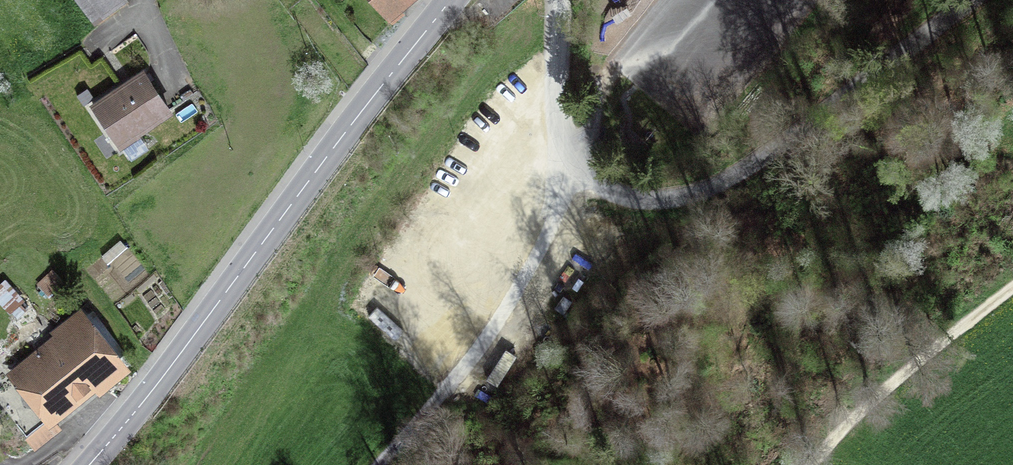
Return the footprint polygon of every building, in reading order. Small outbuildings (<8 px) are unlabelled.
[(127,0),(75,0),(94,25),(127,0)] [(392,24),(405,12),(403,10),(415,0),(371,0),(392,24)] [(140,134),(173,112),(144,67),(89,104),(120,150),(122,148),(130,160),(149,148),(141,136),(140,134)] [(101,257),(108,264),(127,247),(121,240),(101,257)] [(65,283),(53,269),(37,283),(38,284),(33,289),(40,297),(45,292),(49,297),(65,283)] [(136,288),(140,293),(158,277),(154,273),(136,288)] [(25,300),(5,279),(0,283),(0,304),(10,314),(12,312),(18,318),(26,310),(21,304),(25,300)] [(122,298),(126,303),(135,297),(132,292),(122,298)] [(34,450),(62,428),(56,421),(95,390),(99,395),(132,369),(81,306),(49,331),(51,333),(32,348),(34,350),(27,355),(15,339),(0,351),(0,361),(8,371),(5,373),(9,379),(0,387),(0,408),(34,450)]
